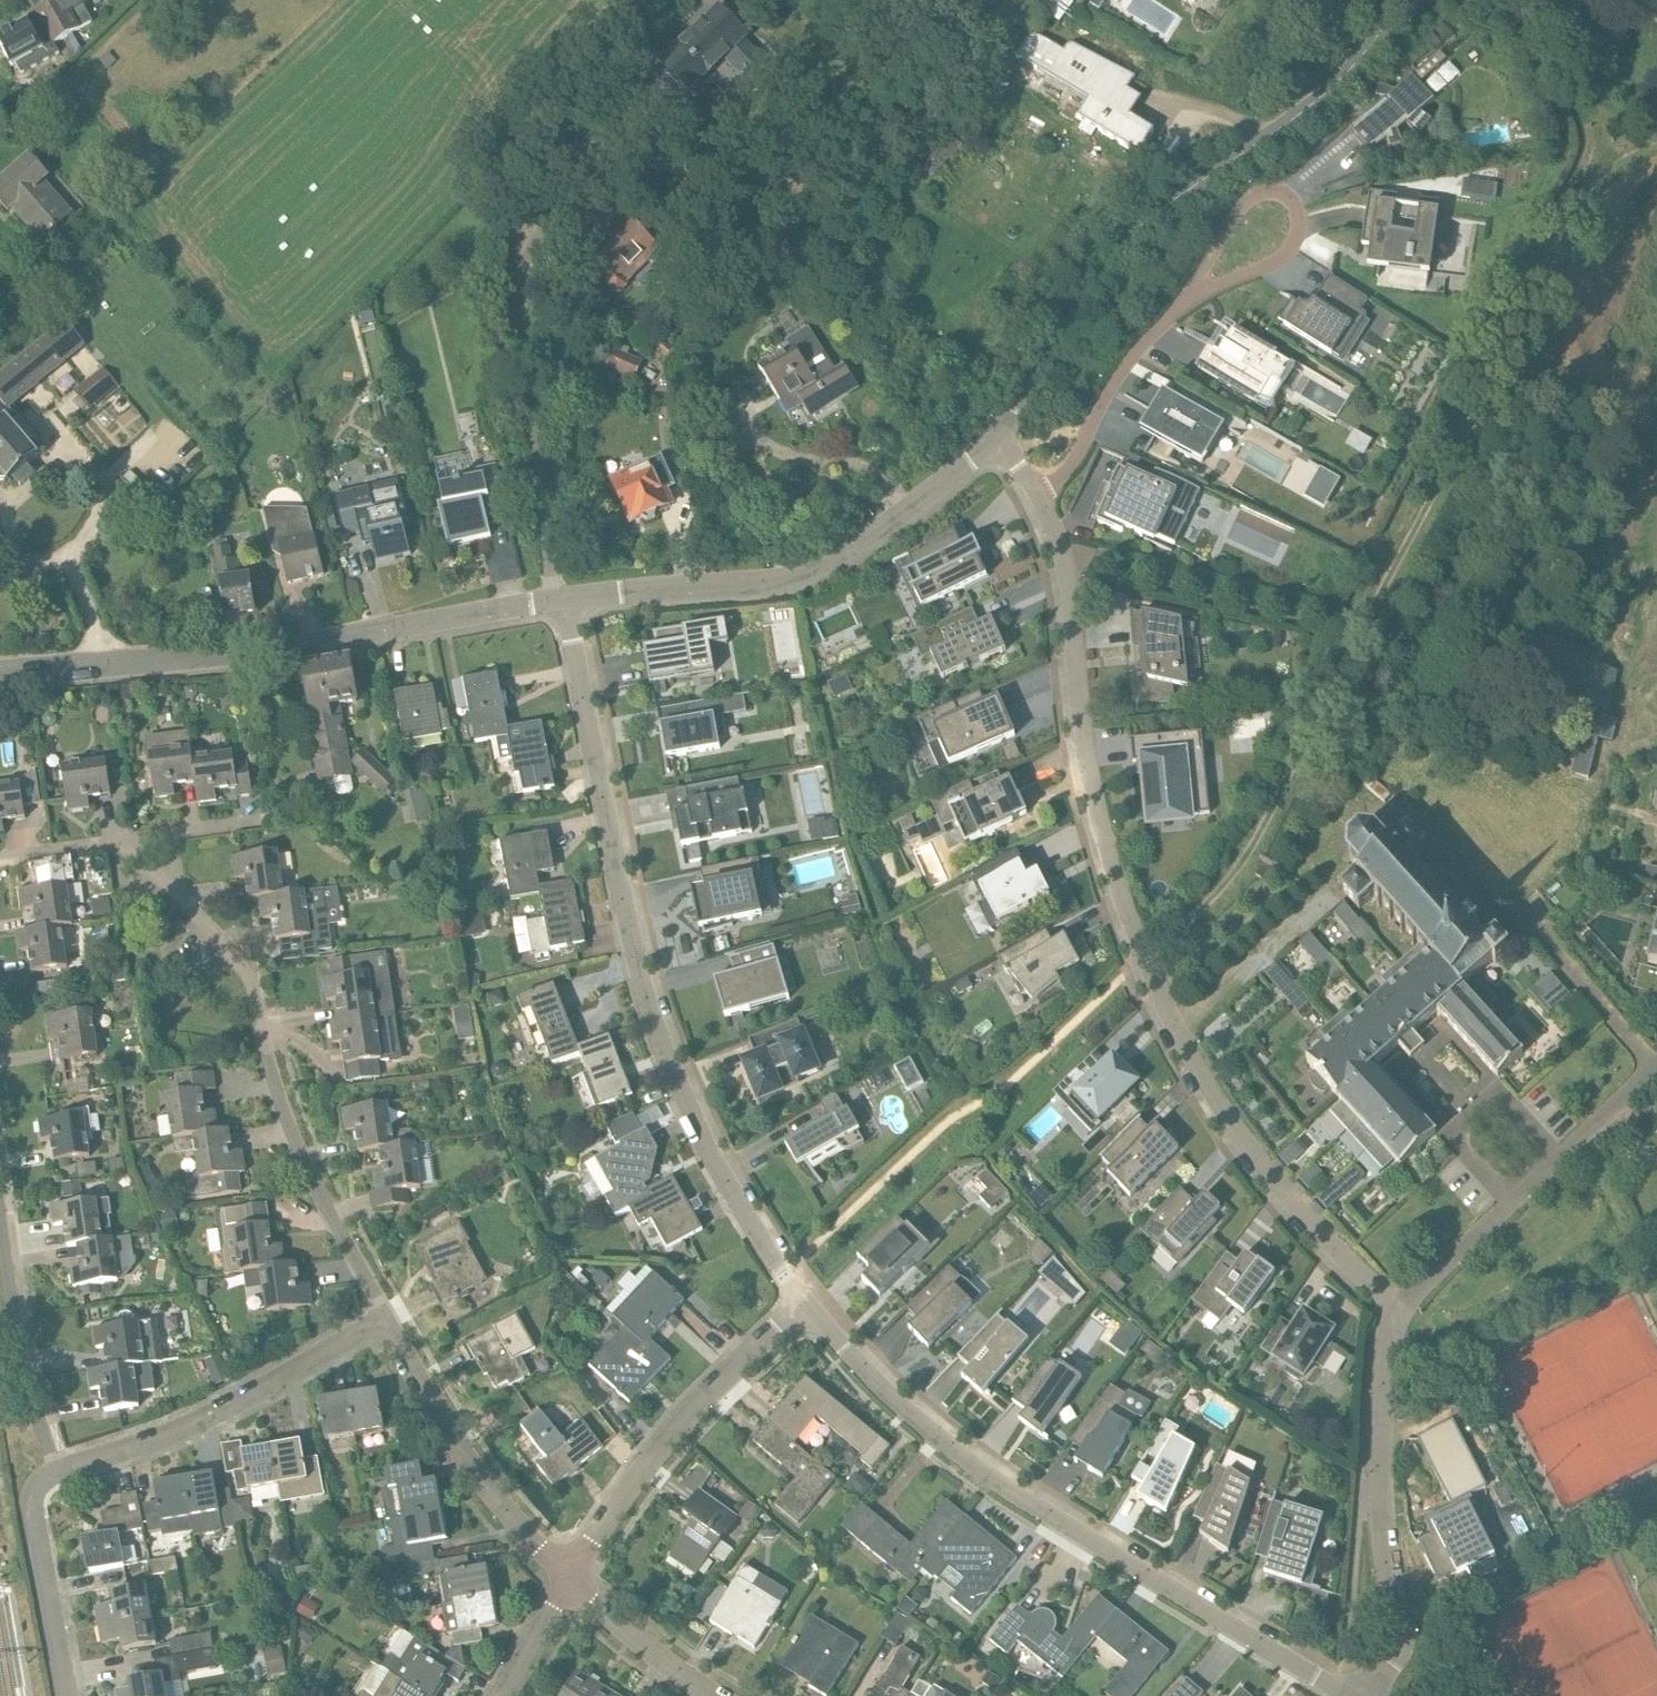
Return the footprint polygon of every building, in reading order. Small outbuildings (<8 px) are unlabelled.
[(64,0),(28,0),(35,13),(30,16),(31,17),(35,14),(49,10),(59,31),(66,27),(70,35),(81,28),(66,0),(65,0),(64,1),(64,0)] [(1075,1),(1073,0),(1044,0),(1040,6),(1062,21),(1075,1)] [(743,78),(763,57),(747,41),(751,37),(720,6),(659,64),(690,97),(726,61),(743,78)] [(49,10),(35,14),(31,17),(30,16),(25,19),(27,23),(0,38),(0,46),(11,68),(45,50),(44,49),(70,35),(66,27),(59,31),(49,10)] [(1065,52),(1033,33),(1020,56),(1013,51),(1002,69),(1031,87),(1041,70),(1090,101),(1080,118),(1139,154),(1154,131),(1130,117),(1141,99),(1127,91),(1134,78),(1074,46),(1072,45),(1070,46),(1068,48),(1065,52)] [(1441,52),(1351,131),(1374,156),(1387,144),(1390,155),(1406,148),(1400,133),(1408,126),(1421,139),(1434,123),(1422,114),(1437,100),(1422,83),(1449,60),(1441,52)] [(46,182),(51,177),(32,156),(0,185),(0,205),(8,214),(13,210),(42,244),(75,215),(46,182)] [(1417,237),(1393,234),(1399,196),(1371,192),(1363,245),(1372,246),(1369,266),(1380,268),(1378,277),(1380,277),(1381,268),(1431,275),(1441,211),(1439,211),(1440,203),(1422,200),(1417,237)] [(624,224),(609,208),(570,219),(577,244),(598,239),(604,245),(590,258),(609,277),(606,280),(606,285),(612,291),(617,292),(624,285),(624,280),(621,277),(642,257),(635,250),(646,239),(628,221),(624,224)] [(1362,311),(1369,300),(1331,276),(1314,303),(1308,306),(1301,304),(1293,299),(1280,321),(1340,359),(1368,315),(1362,311)] [(1294,367),(1216,319),(1215,321),(1234,332),(1226,343),(1222,341),(1221,342),(1226,345),(1220,354),(1211,348),(1200,368),(1259,404),(1273,379),(1283,385),(1294,367)] [(0,366),(0,423),(91,348),(64,320),(0,366)] [(677,350),(667,342),(665,344),(663,343),(657,351),(670,361),(677,350)] [(816,382),(793,346),(760,367),(788,414),(817,395),(826,409),(860,388),(845,365),(816,382)] [(634,355),(623,351),(622,354),(614,351),(609,367),(636,377),(641,362),(632,359),(634,355)] [(105,369),(90,382),(102,397),(117,384),(105,369)] [(1175,385),(1170,382),(1154,410),(1144,427),(1157,435),(1204,462),(1226,425),(1242,435),(1248,424),(1176,384),(1175,385)] [(0,430),(0,472),(17,480),(21,486),(40,472),(33,464),(45,452),(37,442),(32,444),(12,424),(0,430)] [(1364,453),(1370,442),(1356,434),(1350,444),(1364,453)] [(647,522),(655,518),(657,513),(673,506),(665,488),(676,481),(664,455),(610,477),(632,525),(643,520),(647,522)] [(449,545),(492,535),(483,498),(505,493),(498,464),(466,471),(468,480),(441,486),(446,509),(440,509),(449,545)] [(1106,500),(1097,520),(1124,532),(1126,528),(1156,542),(1158,537),(1176,545),(1201,491),(1158,471),(1153,481),(1129,471),(1128,473),(1120,469),(1112,487),(1120,491),(1115,503),(1106,500)] [(1321,469),(1316,478),(1336,489),(1341,480),(1321,469)] [(374,498),(370,486),(335,495),(345,536),(362,532),(365,544),(373,542),(378,562),(411,554),(404,524),(409,523),(401,491),(374,498)] [(314,536),(308,508),(263,508),(273,549),(280,547),(289,584),(325,575),(316,535),(314,536)] [(964,548),(957,533),(895,563),(895,564),(910,556),(923,583),(911,589),(912,591),(915,589),(923,607),(945,597),(945,598),(955,594),(954,592),(988,577),(979,559),(983,557),(976,542),(964,548)] [(233,561),(230,547),(214,549),(219,586),(221,585),(223,602),(227,619),(258,614),(251,576),(242,578),(239,560),(233,561)] [(981,625),(973,608),(912,635),(923,659),(933,655),(943,679),(965,669),(966,670),(970,669),(970,667),(1007,651),(993,619),(981,625)] [(1155,616),(1131,611),(1132,620),(1133,620),(1136,645),(1140,644),(1143,674),(1139,675),(1138,674),(1137,674),(1140,703),(1178,699),(1178,697),(1175,697),(1174,684),(1194,688),(1190,639),(1192,639),(1194,640),(1197,625),(1169,619),(1169,620),(1155,617),(1155,616)] [(730,642),(726,622),(734,621),(733,619),(707,624),(707,627),(686,630),(686,627),(655,633),(655,634),(658,634),(660,646),(661,650),(645,652),(651,683),(716,672),(711,645),(730,642)] [(341,707),(359,703),(351,659),(326,664),(330,686),(326,687),(329,707),(330,706),(333,721),(336,720),(340,749),(351,761),(341,707)] [(1613,739),(1619,718),(1608,715),(1620,672),(1587,663),(1573,713),(1585,716),(1581,730),(1613,739)] [(329,707),(326,687),(330,686),(326,664),(304,669),(321,784),(354,778),(351,761),(340,749),(336,720),(333,721),(330,706),(329,707)] [(855,689),(848,674),(835,680),(832,690),(836,698),(855,689)] [(510,730),(499,675),(457,684),(463,713),(471,712),(477,745),(510,739),(510,738),(509,730),(510,730)] [(405,743),(442,737),(434,687),(397,694),(405,743)] [(992,715),(981,691),(918,719),(919,721),(910,725),(919,745),(912,748),(924,776),(1016,735),(1004,710),(992,715)] [(658,712),(661,725),(669,772),(670,772),(668,758),(721,749),(716,717),(724,715),(722,700),(731,698),(730,697),(686,705),(659,710),(660,712),(658,712)] [(517,795),(556,788),(543,724),(510,730),(509,730),(510,738),(510,739),(517,777),(514,778),(517,795)] [(1204,781),(1201,758),(1205,758),(1203,732),(1132,739),(1134,762),(1145,761),(1147,774),(1143,775),(1147,817),(1170,815),(1168,797),(1190,795),(1192,815),(1211,814),(1208,780),(1204,781)] [(194,758),(190,734),(148,740),(157,798),(176,796),(175,786),(196,783),(197,782),(194,758)] [(387,797),(400,782),(368,752),(355,767),(387,797)] [(235,763),(234,753),(194,758),(197,782),(196,783),(199,804),(218,801),(217,791),(238,787),(240,796),(255,794),(250,761),(235,763)] [(89,815),(90,808),(109,804),(108,783),(115,782),(112,755),(92,757),(93,768),(59,773),(66,818),(89,815)] [(1012,801),(999,771),(932,801),(940,819),(944,828),(957,821),(966,842),(971,840),(980,836),(981,838),(995,831),(995,830),(1012,823),(1011,820),(1028,813),(1021,797),(1012,801)] [(37,773),(33,773),(23,784),(0,787),(0,832),(6,831),(4,821),(27,818),(26,807),(42,804),(37,773)] [(403,793),(417,790),(415,778),(401,781),(403,793)] [(742,793),(740,779),(684,790),(684,791),(685,791),(689,810),(676,813),(683,846),(738,836),(738,835),(743,834),(739,816),(749,814),(747,805),(748,804),(745,792),(742,793)] [(413,824),(435,818),(428,789),(406,794),(413,824)] [(918,829),(913,817),(900,823),(909,843),(944,828),(940,819),(918,829)] [(813,843),(830,840),(827,819),(809,822),(813,843)] [(1031,876),(1018,852),(1073,824),(1072,823),(959,882),(959,883),(971,877),(985,902),(988,901),(999,922),(1051,894),(1044,881),(1036,886),(1032,878),(1070,858),(1070,856),(1031,876)] [(1426,850),(1409,830),(1390,849),(1376,834),(1361,833),(1350,843),(1350,858),(1362,873),(1342,891),(1360,910),(1375,895),(1424,948),(1403,966),(1400,963),(1399,964),(1402,967),(1385,983),(1392,991),(1360,1019),(1353,1011),(1335,1026),(1332,1023),(1331,1024),(1334,1027),(1323,1036),(1331,1045),(1312,1062),(1311,1062),(1308,1064),(1310,1067),(1311,1066),(1316,1073),(1310,1078),(1313,1085),(1318,1091),(1325,1095),(1331,1090),(1337,1096),(1336,1096),(1338,1098),(1339,1098),(1343,1102),(1334,1110),(1350,1128),(1347,1132),(1349,1133),(1351,1129),(1369,1149),(1366,1152),(1367,1153),(1371,1150),(1387,1168),(1395,1161),(1401,1167),(1437,1135),(1374,1065),(1399,1043),(1411,1057),(1418,1051),(1424,1045),(1412,1031),(1437,1009),(1497,1077),(1522,1054),(1519,1052),(1529,1043),(1514,1027),(1505,1035),(1485,1013),(1494,1005),(1479,989),(1471,996),(1463,988),(1494,960),(1496,963),(1508,952),(1497,940),(1491,946),(1490,944),(1486,948),(1475,936),(1479,933),(1478,931),(1474,934),(1464,924),(1468,920),(1466,918),(1462,922),(1411,863),(1426,850)] [(556,871),(548,834),(493,845),(497,863),(505,861),(513,902),(542,896),(543,896),(541,888),(538,874),(556,871)] [(690,863),(702,861),(700,846),(687,848),(690,863)] [(284,895),(279,854),(235,859),(238,881),(248,880),(250,900),(306,893),(306,892),(284,895)] [(706,934),(734,926),(733,922),(757,917),(751,892),(766,889),(760,860),(772,857),(772,856),(702,871),(706,888),(697,890),(706,934)] [(1648,866),(1645,879),(1656,882),(1656,868),(1648,866)] [(1645,879),(1607,870),(1604,883),(1656,897),(1656,882),(1645,879)] [(544,953),(586,944),(573,882),(541,888),(543,896),(542,896),(546,919),(538,922),(544,953)] [(74,925),(67,884),(23,892),(26,911),(37,909),(39,930),(61,927),(62,928),(63,928),(74,925)] [(312,937),(306,893),(250,900),(250,903),(261,901),(264,921),(274,920),(277,942),(312,937)] [(846,914),(861,910),(856,895),(845,898),(843,904),(846,914)] [(1054,943),(1048,932),(1096,905),(1095,904),(1000,957),(1007,969),(1006,970),(1008,974),(1010,973),(1022,995),(1056,976),(1065,992),(1066,991),(1057,976),(1080,963),(1065,936),(1054,943)] [(1371,955),(1382,945),(1360,920),(1348,930),(1371,955)] [(62,928),(61,927),(39,930),(39,931),(18,935),(21,954),(31,953),(35,975),(69,970),(63,928),(62,928)] [(1649,965),(1656,967),(1656,930),(1649,965)] [(790,998),(775,945),(730,958),(731,960),(742,957),(746,970),(735,973),(716,979),(726,1017),(790,998)] [(1336,985),(1348,975),(1326,950),(1314,960),(1336,985)] [(396,1013),(389,971),(387,955),(331,962),(332,978),(324,979),(327,1003),(338,1000),(340,1020),(396,1013)] [(106,984),(125,981),(122,966),(103,969),(106,984)] [(1656,971),(1648,969),(1642,992),(1654,995),(1656,993),(1656,968),(1656,971)] [(1549,1015),(1571,996),(1551,974),(1529,993),(1549,1015)] [(960,994),(973,987),(967,976),(953,983),(960,994)] [(1299,1012),(1311,1002),(1292,980),(1280,991),(1299,1012)] [(39,995),(56,993),(54,985),(38,987),(39,995)] [(579,1048),(560,1000),(555,987),(518,1001),(524,1017),(533,1014),(553,1066),(580,1055),(581,1056),(582,1055),(579,1048)] [(403,1061),(396,1013),(340,1020),(331,1021),(334,1043),(344,1041),(347,1063),(344,1062),(347,1082),(382,1078),(379,1060),(389,1059),(390,1063),(403,1061)] [(100,1055),(94,1014),(48,1019),(51,1038),(61,1038),(64,1060),(100,1055)] [(805,1036),(799,1020),(749,1041),(757,1058),(751,1061),(754,1070),(748,1072),(760,1101),(782,1092),(779,1084),(796,1077),(797,1080),(820,1071),(818,1068),(823,1066),(810,1034),(805,1036)] [(601,1107),(633,1096),(610,1036),(579,1048),(582,1055),(581,1056),(601,1107)] [(1139,1083),(1125,1068),(1115,1058),(1113,1059),(1112,1058),(1108,1062),(1103,1066),(1092,1055),(1053,1093),(1069,1109),(1074,1105),(1081,1114),(1085,1110),(1097,1122),(1139,1083)] [(908,1091),(924,1082),(911,1059),(895,1067),(908,1091)] [(205,1113),(202,1090),(215,1089),(213,1072),(182,1076),(185,1093),(167,1095),(173,1139),(195,1136),(195,1137),(197,1137),(197,1136),(228,1131),(228,1130),(218,1132),(215,1111),(205,1113)] [(846,1111),(839,1098),(836,1096),(832,1096),(824,1101),(822,1103),(823,1106),(825,1110),(826,1114),(823,1117),(797,1132),(794,1140),(807,1161),(837,1143),(839,1147),(845,1149),(850,1150),(865,1143),(855,1126),(857,1125),(848,1110),(846,1111)] [(394,1137),(389,1104),(343,1110),(347,1133),(357,1131),(359,1153),(381,1150),(419,1144),(418,1134),(394,1137)] [(61,1111),(62,1118),(40,1121),(43,1140),(53,1139),(56,1161),(92,1156),(89,1141),(94,1140),(88,1107),(61,1111)] [(1151,1132),(1140,1121),(1142,1119),(1141,1118),(1101,1157),(1136,1193),(1179,1151),(1157,1129),(1157,1128),(1156,1127),(1151,1132)] [(625,1213),(630,1210),(652,1200),(648,1191),(644,1185),(648,1183),(656,1151),(646,1132),(647,1130),(647,1129),(620,1144),(621,1147),(596,1161),(625,1213)] [(232,1153),(228,1131),(197,1136),(197,1137),(195,1137),(200,1173),(185,1185),(188,1201),(243,1193),(240,1173),(245,1173),(242,1151),(232,1153)] [(372,1209),(384,1208),(411,1204),(408,1190),(423,1188),(416,1144),(419,1144),(381,1150),(384,1171),(373,1172),(376,1192),(369,1193),(372,1209)] [(125,1173),(123,1158),(108,1160),(110,1175),(125,1173)] [(76,1165),(79,1180),(97,1177),(95,1162),(76,1165)] [(1344,1196),(1365,1177),(1355,1165),(1333,1184),(1344,1196)] [(992,1207),(1008,1192),(989,1172),(980,1181),(990,1192),(983,1198),(992,1207)] [(703,1230),(674,1178),(648,1191),(652,1200),(630,1210),(642,1232),(655,1225),(669,1249),(703,1230)] [(1195,1206),(1190,1202),(1191,1201),(1179,1190),(1140,1232),(1177,1267),(1194,1248),(1189,1243),(1196,1235),(1202,1240),(1216,1224),(1211,1219),(1221,1208),(1206,1194),(1195,1206)] [(102,1241),(96,1202),(53,1207),(55,1226),(65,1225),(68,1247),(78,1246),(79,1246),(103,1243),(103,1242),(112,1241),(112,1240),(102,1241)] [(272,1248),(269,1226),(266,1206),(220,1212),(229,1275),(241,1273),(262,1270),(262,1271),(264,1270),(264,1269),(285,1266),(282,1247),(272,1248)] [(164,1232),(180,1229),(178,1214),(162,1217),(164,1232)] [(880,1298),(931,1247),(908,1225),(904,1225),(898,1219),(858,1257),(869,1267),(871,1266),(874,1269),(863,1280),(880,1298)] [(488,1281),(468,1243),(471,1242),(461,1224),(417,1248),(427,1266),(430,1264),(437,1275),(433,1277),(447,1303),(488,1281)] [(73,1288),(118,1281),(115,1264),(134,1261),(131,1238),(112,1241),(103,1242),(103,1243),(79,1246),(81,1267),(71,1269),(73,1288)] [(1043,1264),(1054,1253),(1042,1243),(1035,1250),(1035,1257),(1043,1264)] [(1258,1262),(1246,1253),(1230,1275),(1218,1266),(1193,1301),(1206,1311),(1209,1306),(1222,1316),(1230,1305),(1245,1315),(1276,1273),(1259,1261),(1258,1262)] [(929,1349),(973,1305),(959,1291),(967,1283),(950,1267),(960,1258),(959,1257),(907,1309),(920,1321),(910,1331),(929,1349)] [(1066,1288),(1076,1277),(1056,1260),(1047,1271),(1066,1288)] [(299,1288),(296,1266),(285,1267),(285,1266),(264,1269),(264,1270),(262,1271),(268,1314),(312,1308),(309,1287),(299,1288)] [(644,1345),(648,1341),(683,1302),(646,1268),(607,1310),(644,1345)] [(1119,1295),(1126,1287),(1109,1271),(1102,1280),(1119,1295)] [(644,1345),(607,1310),(606,1311),(627,1330),(592,1367),(602,1376),(629,1404),(670,1360),(648,1341),(644,1345)] [(1003,1311),(958,1358),(971,1369),(963,1379),(968,1384),(971,1380),(990,1396),(992,1395),(988,1391),(1028,1341),(999,1317),(1004,1312),(1003,1311)] [(1233,1311),(1223,1322),(1235,1333),(1245,1322),(1233,1311)] [(1310,1315),(1305,1312),(1290,1335),(1279,1328),(1283,1322),(1282,1321),(1262,1351),(1264,1351),(1264,1350),(1275,1357),(1275,1359),(1288,1368),(1286,1372),(1298,1380),(1301,1375),(1303,1377),(1311,1364),(1312,1365),(1314,1362),(1319,1364),(1328,1350),(1324,1347),(1326,1344),(1325,1343),(1333,1330),(1328,1327),(1329,1326),(1311,1315),(1310,1315)] [(536,1349),(517,1315),(494,1327),(496,1329),(493,1331),(491,1326),(484,1329),(487,1335),(469,1345),(478,1362),(477,1363),(480,1368),(481,1367),(485,1376),(488,1375),(496,1389),(509,1383),(511,1387),(526,1379),(516,1360),(536,1349)] [(1111,1343),(1127,1355),(1144,1331),(1128,1320),(1111,1343)] [(162,1362),(156,1322),(95,1330),(97,1349),(107,1347),(109,1368),(111,1368),(111,1369),(131,1366),(131,1367),(162,1362)] [(1160,1362),(1167,1353),(1150,1342),(1144,1351),(1160,1362)] [(1055,1363),(1051,1360),(1063,1345),(1062,1344),(1013,1402),(1033,1416),(1027,1425),(1048,1440),(1049,1439),(1044,1435),(1083,1380),(1057,1362),(1055,1363)] [(131,1367),(131,1366),(111,1369),(111,1368),(109,1368),(88,1372),(90,1391),(100,1389),(103,1411),(137,1408),(131,1367)] [(891,1446),(881,1437),(807,1379),(769,1424),(796,1446),(817,1418),(865,1457),(861,1461),(870,1470),(891,1446)] [(1103,1478),(1139,1416),(1121,1406),(1127,1395),(1112,1386),(1071,1442),(1082,1450),(1078,1458),(1091,1465),(1089,1470),(1103,1478)] [(356,1436),(386,1431),(379,1393),(349,1399),(356,1436)] [(326,1441),(356,1436),(349,1399),(320,1404),(326,1441)] [(561,1437),(542,1412),(522,1428),(547,1459),(537,1465),(554,1486),(569,1475),(566,1470),(575,1463),(579,1467),(604,1448),(582,1420),(561,1437)] [(1453,1419),(1416,1438),(1451,1506),(1487,1487),(1453,1419)] [(1167,1515),(1196,1449),(1175,1437),(1180,1429),(1166,1421),(1133,1479),(1154,1491),(1147,1503),(1167,1515)] [(836,1479),(796,1446),(769,1424),(754,1443),(797,1479),(775,1505),(799,1524),(816,1504),(810,1499),(825,1481),(831,1485),(836,1479)] [(244,1455),(242,1444),(223,1447),(228,1475),(234,1473),(238,1493),(279,1486),(273,1450),(244,1455)] [(305,1460),(302,1444),(273,1450),(279,1486),(282,1503),(324,1496),(318,1458),(305,1460)] [(1229,1472),(1217,1465),(1194,1519),(1206,1524),(1202,1532),(1212,1536),(1209,1542),(1228,1554),(1244,1506),(1238,1503),(1247,1482),(1230,1471),(1229,1472)] [(424,1484),(420,1466),(387,1471),(389,1489),(383,1490),(388,1521),(391,1521),(439,1512),(434,1482),(424,1484)] [(217,1492),(214,1476),(186,1481),(192,1518),(220,1513),(223,1529),(237,1526),(231,1489),(217,1492)] [(194,1532),(191,1518),(192,1518),(186,1481),(156,1487),(158,1503),(144,1505),(150,1533),(163,1531),(164,1538),(194,1532)] [(722,1542),(738,1518),(699,1492),(683,1515),(694,1522),(671,1557),(697,1575),(721,1540),(722,1542)] [(92,1574),(126,1566),(120,1533),(145,1529),(139,1494),(123,1497),(125,1509),(103,1513),(107,1536),(92,1539),(95,1554),(88,1555),(92,1574)] [(1269,1561),(1266,1572),(1265,1574),(1321,1591),(1321,1589),(1313,1587),(1322,1557),(1312,1554),(1323,1518),(1274,1503),(1277,1494),(1275,1494),(1256,1557),(1269,1561)] [(754,1526),(764,1511),(749,1501),(739,1516),(754,1526)] [(911,1584),(936,1554),(966,1517),(947,1501),(911,1546),(862,1504),(843,1528),(911,1584)] [(1426,1538),(1418,1543),(1435,1575),(1454,1565),(1458,1573),(1494,1555),(1470,1505),(1433,1524),(1437,1533),(1426,1538)] [(432,1563),(428,1544),(444,1541),(439,1512),(391,1521),(396,1552),(402,1551),(403,1562),(408,1561),(409,1567),(432,1563)] [(971,1615),(1017,1559),(966,1517),(936,1554),(968,1580),(952,1600),(971,1615)] [(174,1582),(173,1572),(179,1570),(176,1556),(148,1562),(151,1576),(152,1576),(154,1586),(174,1582)] [(468,1557),(432,1563),(409,1567),(411,1582),(441,1577),(446,1605),(491,1597),(487,1568),(471,1571),(468,1557)] [(755,1649),(782,1604),(753,1587),(761,1574),(745,1565),(738,1578),(711,1623),(755,1649)] [(292,1607),(297,1588),(270,1582),(266,1600),(292,1607)] [(102,1626),(153,1616),(147,1587),(115,1593),(117,1604),(98,1607),(102,1626)] [(1087,1649),(1118,1611),(1099,1596),(1063,1640),(1053,1632),(1057,1627),(1057,1620),(1055,1614),(1050,1610),(1043,1609),(1037,1611),(1032,1615),(1031,1614),(1028,1617),(1017,1608),(990,1641),(1008,1655),(1018,1642),(1063,1679),(1087,1649)] [(313,1621),(321,1605),(306,1597),(298,1613),(313,1621)] [(452,1633),(455,1648),(462,1647),(482,1643),(480,1629),(496,1627),(491,1597),(446,1605),(443,1606),(448,1634),(452,1633)] [(909,1617),(918,1606),(906,1597),(897,1608),(909,1617)] [(1118,1611),(1087,1649),(1099,1659),(1108,1647),(1129,1664),(1105,1693),(1108,1695),(1134,1695),(1169,1653),(1118,1611)] [(910,1638),(917,1626),(910,1623),(911,1620),(898,1613),(883,1638),(896,1646),(903,1634),(910,1638)] [(158,1644),(153,1616),(102,1626),(105,1644),(123,1640),(126,1650),(158,1644)] [(860,1645),(812,1616),(783,1663),(813,1680),(810,1687),(825,1695),(828,1695),(860,1645)] [(170,1640),(173,1656),(201,1652),(214,1650),(212,1632),(170,1640)] [(448,1658),(416,1638),(402,1661),(392,1655),(383,1669),(391,1674),(426,1695),(433,1695),(446,1675),(459,1682),(467,1669),(448,1658)] [(914,1695),(903,1689),(922,1658),(903,1647),(873,1695),(913,1695),(914,1695)] [(268,1678),(288,1675),(284,1650),(265,1653),(268,1678)] [(579,1672),(564,1695),(618,1695),(579,1672)] [(162,1674),(130,1680),(131,1691),(113,1694),(113,1695),(166,1695),(162,1674)] [(391,1674),(377,1695),(426,1695),(391,1674)] [(1203,1693),(1187,1679),(1172,1695),(1200,1695),(1203,1693)]
